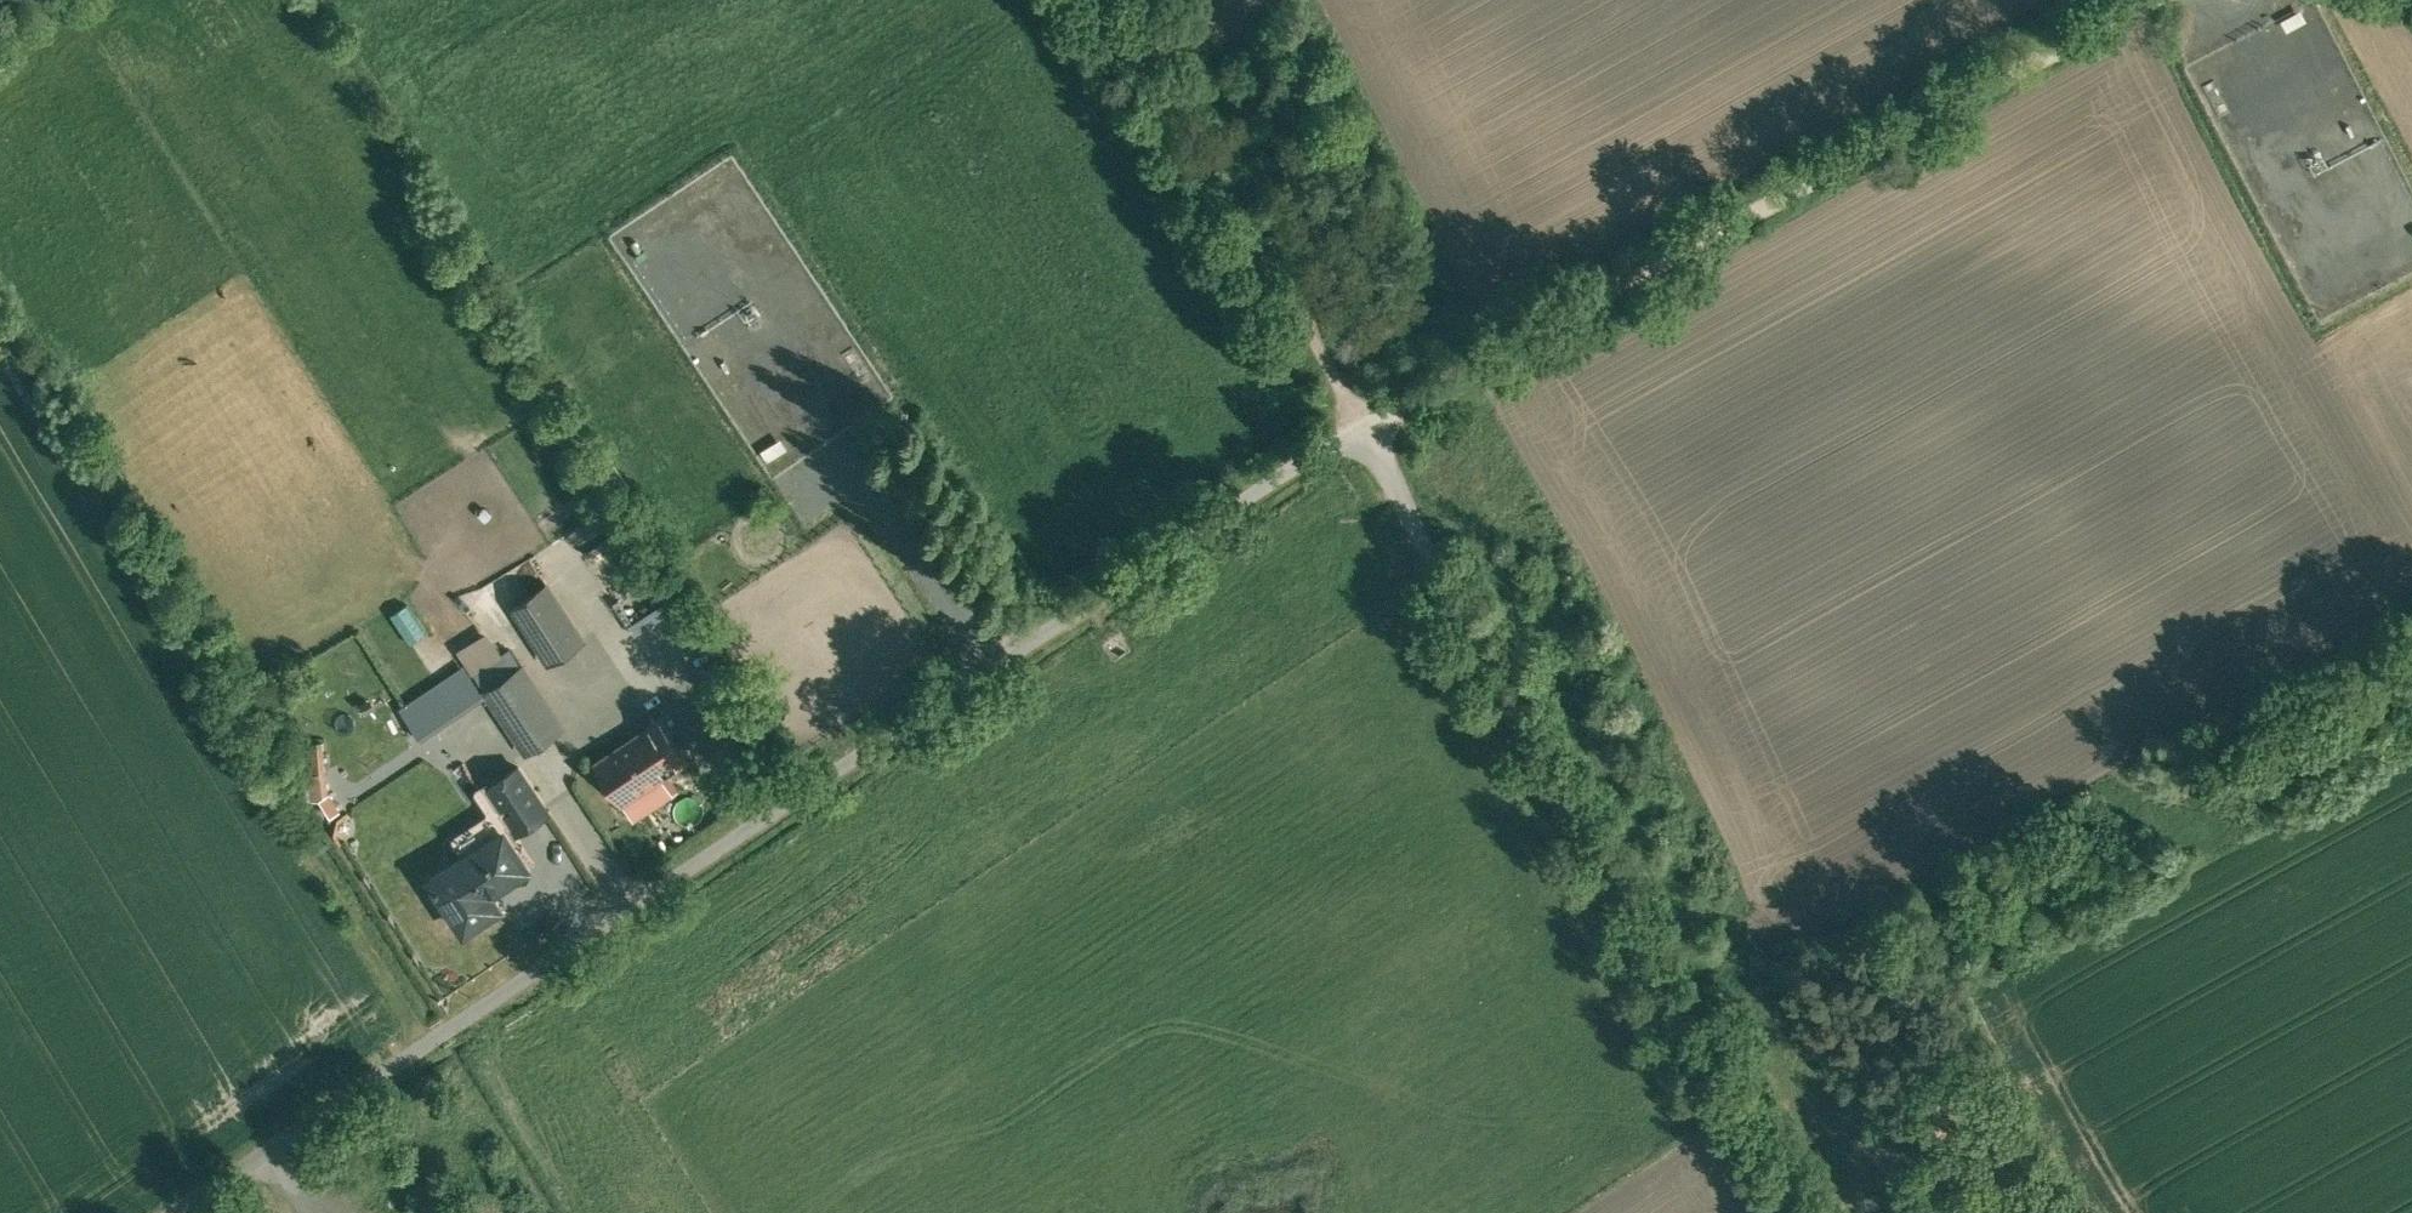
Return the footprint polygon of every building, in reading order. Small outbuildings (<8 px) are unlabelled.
[(541,592),(508,615),(546,670),(579,647),(541,592)] [(390,613),(408,641),(424,632),(406,603),(390,613)] [(486,632),(398,687),(420,724),(469,694),(481,695),(520,668),(508,649),(500,654),(486,632)] [(520,668),(481,695),(525,758),(564,732),(520,668)] [(657,720),(589,763),(620,812),(688,769),(657,720)] [(305,795),(326,794),(324,739),(310,740),(311,772),(304,773),(305,795)] [(506,829),(418,881),(446,927),(453,923),(464,940),(511,912),(501,895),(531,878),(509,841),(543,821),(515,775),(484,794),(506,829)]
